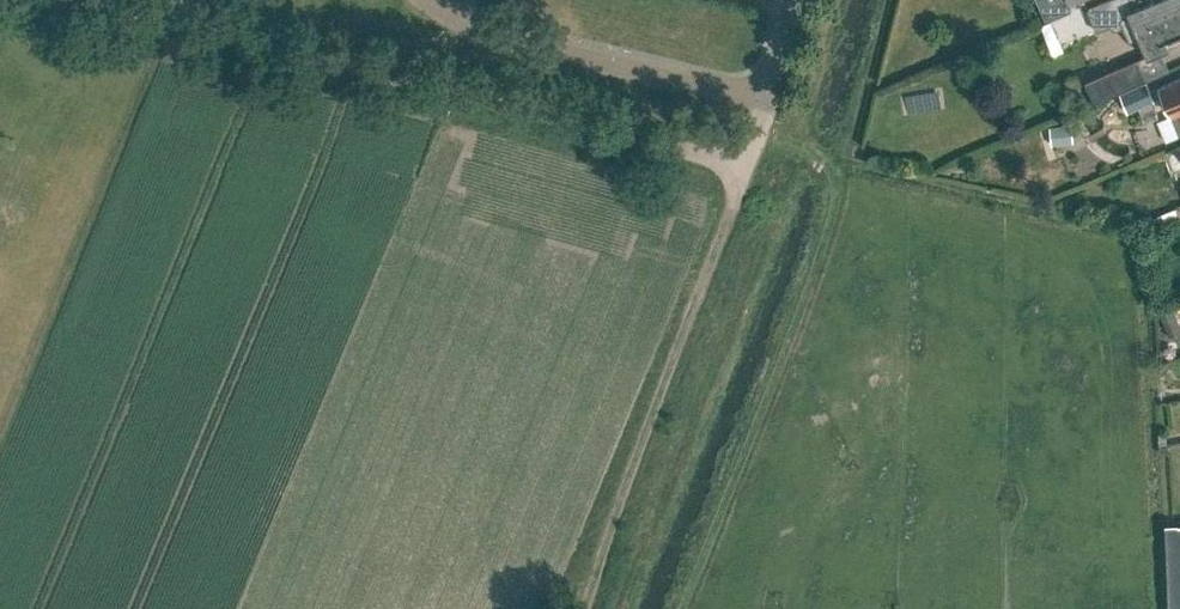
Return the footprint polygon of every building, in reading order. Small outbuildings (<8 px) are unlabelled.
[(1067,0),(1037,0),(1046,20),(1072,9),(1070,5),(1069,5),(1067,0)] [(1149,0),(1106,0),(1093,6),(1102,27),(1121,19),(1130,41),(1140,37),(1147,54),(1085,80),(1094,102),(1156,75),(1148,56),(1170,47),(1166,38),(1179,32),(1179,0),(1150,0),(1149,0)] [(1160,86),(1172,115),(1177,113),(1179,119),(1179,78),(1160,86)] [(1127,112),(1154,101),(1146,83),(1120,95),(1127,112)] [(1179,331),(1179,324),(1171,303),(1158,309),(1169,336),(1179,331)]
